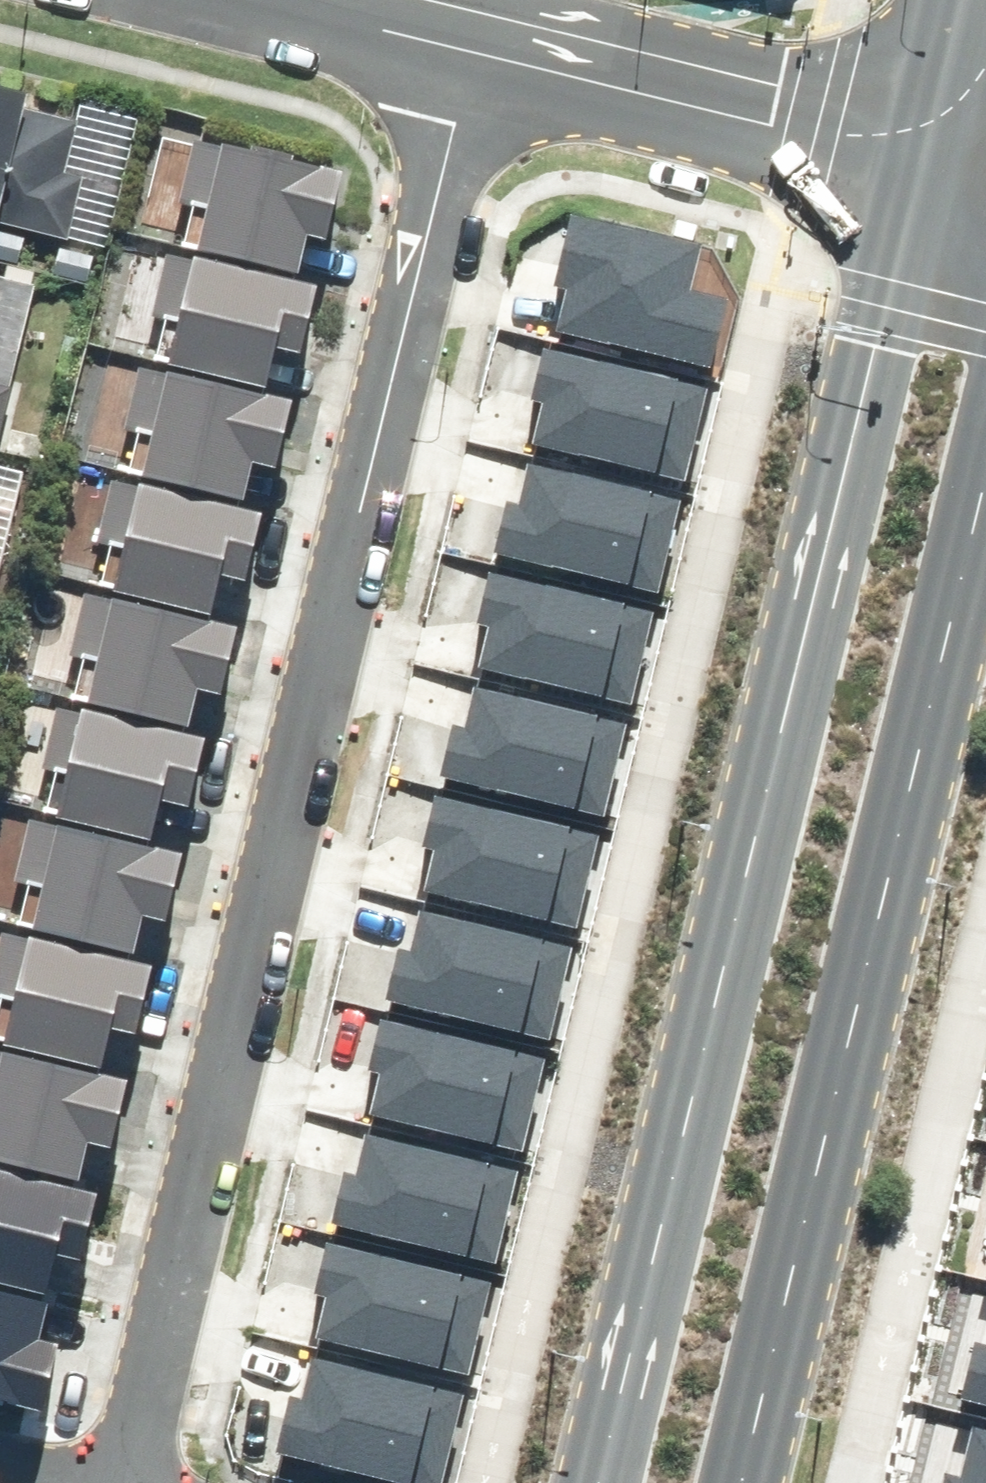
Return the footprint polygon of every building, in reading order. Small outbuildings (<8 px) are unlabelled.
[(17,213),(15,220),(79,236),(94,175),(76,170),(89,119),(44,108),(50,83),(8,73),(0,71),(0,209),(17,213)] [(200,248),(300,272),(309,235),(333,241),(349,172),(293,159),(294,155),(252,145),(251,149),(224,143),(223,146),(195,139),(181,201),(209,208),(200,248)] [(710,367),(727,297),(691,289),(702,242),(570,211),(552,285),(567,289),(557,331),(710,367)] [(167,361),(268,385),(276,348),(300,354),(317,285),(192,255),(191,259),(163,252),(148,314),(177,321),(167,361)] [(685,481),(708,381),(543,344),(530,401),(546,404),(536,447),(685,481)] [(142,477),(243,501),(252,463),(276,469),(292,401),(167,371),(166,374),(138,368),(123,430),(152,436),(142,477)] [(9,438),(22,385),(0,380),(0,436),(9,438)] [(493,560),(658,599),(682,499),(533,464),(522,507),(506,503),(493,560)] [(113,590),(214,613),(222,576),(246,582),(263,514),(138,484),(137,487),(109,480),(94,542),(123,549),(113,590)] [(628,702),(651,602),(486,564),(473,621),(489,625),(479,668),(628,702)] [(88,702),(189,726),(197,689),(221,694),(238,626),(112,596),(112,599),(84,593),(69,655),(98,662),(88,702)] [(436,780),(601,819),(625,720),(476,685),(466,727),(450,723),(436,780)] [(59,818),(150,840),(160,800),(190,807),(206,738),(81,708),(80,713),(57,708),(43,768),(69,774),(59,818)] [(576,928),(599,828),(434,790),(421,847),(437,851),(427,894),(576,928)] [(33,929),(134,953),(143,914),(166,919),(182,854),(58,824),(57,826),(29,819),(15,880),(43,887),(33,929)] [(384,1006),(549,1045),(573,946),(424,910),(414,953),(397,949),(384,1006)] [(101,1068),(111,1027),(136,1034),(153,964),(29,935),(28,939),(1,932),(0,936),(0,997),(14,1000),(3,1045),(101,1068)] [(520,1147),(543,1048),(377,1010),(364,1067),(381,1071),(371,1114),(520,1147)] [(76,1178),(85,1141),(110,1147),(126,1081),(2,1051),(1,1053),(0,1052),(0,1159),(76,1178)] [(328,1226),(493,1265),(516,1165),(367,1130),(357,1173),(341,1169),(328,1226)] [(47,1295),(57,1255),(81,1260),(98,1191),(0,1167),(0,1284),(47,1295)] [(468,1376),(490,1276),(325,1238),(312,1295),(328,1299),(318,1342),(468,1376)] [(43,1411),(60,1344),(38,1339),(46,1303),(0,1292),(0,1400),(43,1411)] [(985,1406),(985,1344),(975,1341),(960,1400),(985,1406)] [(397,1482),(443,1482),(464,1394),(315,1358),(305,1401),(289,1397),(275,1454),(397,1482)] [(977,1421),(962,1477),(945,1473),(943,1482),(985,1482),(985,1424),(977,1421)]
